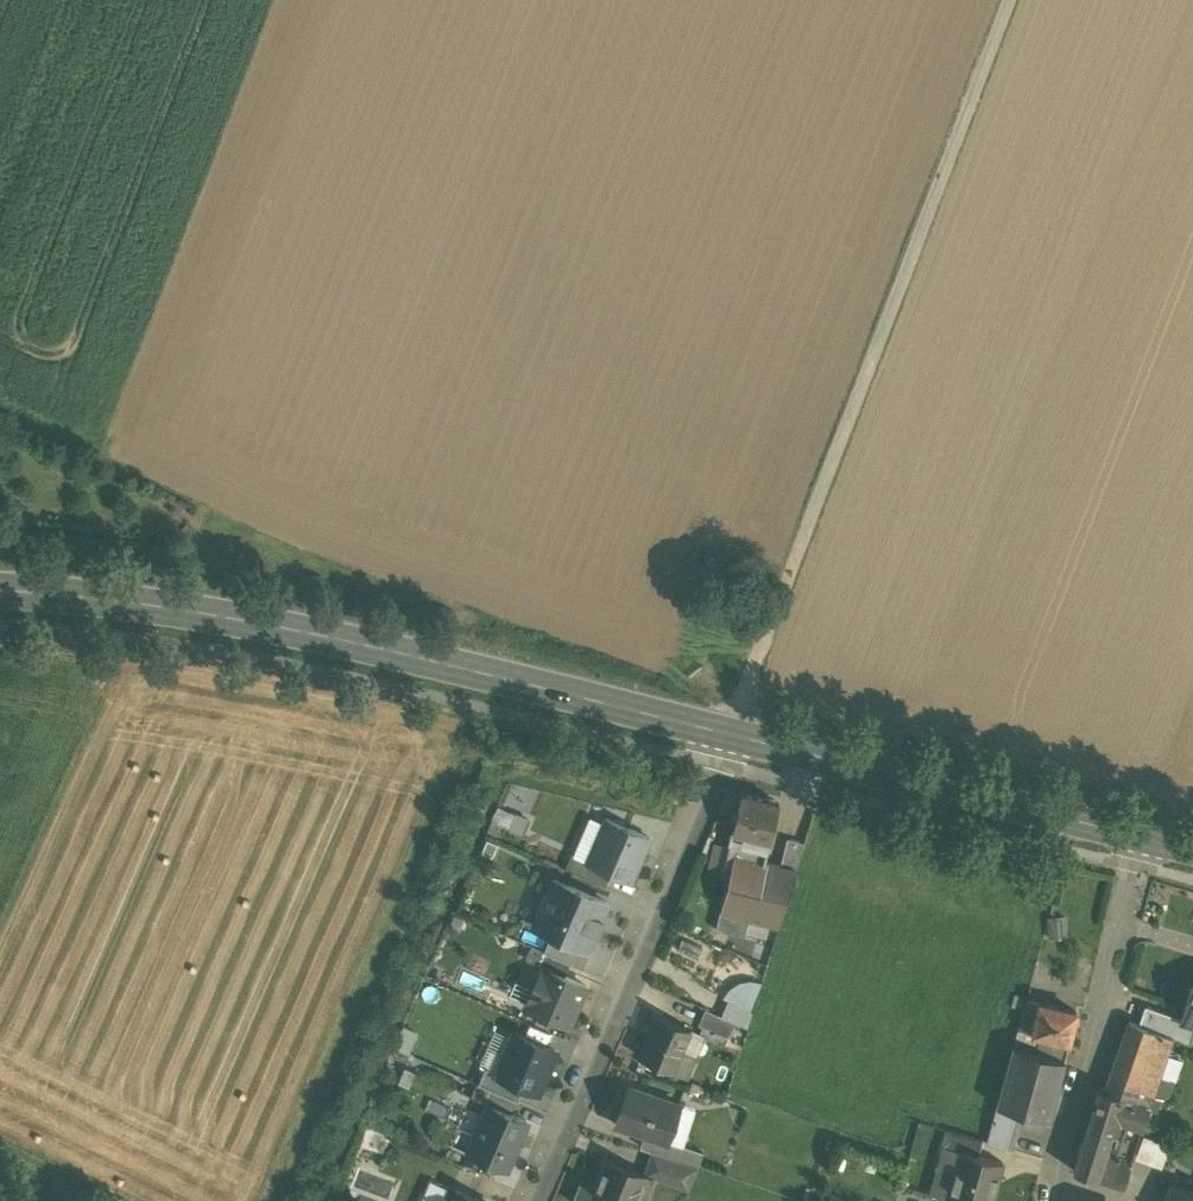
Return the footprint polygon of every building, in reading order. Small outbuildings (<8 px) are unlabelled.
[(761,596),(748,591),(744,602),(754,606),(754,607),(756,608),(757,607),(761,596)] [(778,801),(741,792),(732,828),(769,837),(778,801)] [(521,833),(528,817),(499,803),(492,820),(521,833)] [(606,817),(587,861),(611,871),(631,880),(650,836),(606,817)] [(769,837),(732,828),(726,850),(765,861),(769,837)] [(805,842),(787,837),(780,864),(796,868),(805,842)] [(765,861),(726,850),(718,881),(726,884),(720,907),(749,915),(779,923),(795,868),(765,861)] [(572,854),(566,867),(605,884),(611,871),(587,861),(572,854)] [(551,932),(586,948),(587,946),(594,931),(598,933),(604,918),(600,916),(607,900),(554,877),(534,925),(551,932)] [(749,915),(720,907),(715,925),(743,933),(749,915)] [(551,932),(544,949),(583,966),(592,948),(587,946),(586,948),(551,932)] [(543,965),(565,974),(570,961),(531,944),(526,957),(543,965)] [(526,1004),(570,1023),(587,983),(565,974),(543,965),(526,1004)] [(1192,986),(1184,1010),(1192,1013),(1192,987),(1192,986)] [(752,1008),(728,998),(722,1013),(736,1019),(735,1020),(747,1025),(752,1008)] [(1040,1001),(1026,998),(1018,1027),(1033,1031),(1040,1001)] [(1076,1010),(1040,1001),(1033,1031),(1043,1034),(1069,1040),(1076,1010)] [(1148,1006),(1141,1025),(1174,1036),(1174,1037),(1192,1043),(1192,1040),(1192,1022),(1148,1006)] [(722,1013),(710,1008),(704,1024),(729,1034),(735,1020),(736,1019),(722,1013)] [(688,1026),(659,1012),(640,1054),(686,1075),(695,1054),(705,1033),(688,1026)] [(1141,1025),(1117,1094),(1149,1105),(1174,1037),(1174,1036),(1141,1025)] [(1033,1031),(1018,1027),(1013,1045),(1038,1052),(1043,1034),(1033,1031)] [(524,1084),(537,1089),(541,1079),(545,1080),(552,1062),(549,1061),(555,1048),(515,1030),(497,1070),(497,1072),(524,1084)] [(1069,1040),(1043,1034),(1038,1052),(1064,1060),(1069,1040)] [(1038,1052),(1013,1045),(996,1104),(1022,1111),(1049,1119),(1065,1060),(1038,1052)] [(497,1070),(485,1065),(478,1082),(517,1098),(518,1099),(524,1084),(497,1072),(497,1070)] [(478,1082),(477,1081),(471,1094),(490,1102),(511,1111),(517,1098),(478,1082)] [(679,1101),(628,1084),(616,1121),(648,1132),(667,1138),(667,1137),(661,1135),(671,1108),(676,1109),(679,1101)] [(1117,1094),(1099,1088),(1087,1124),(1110,1131),(1116,1113),(1136,1120),(1143,1123),(1149,1105),(1117,1094)] [(696,1107),(679,1101),(676,1109),(667,1137),(675,1139),(684,1142),(696,1107)] [(506,1166),(527,1118),(516,1113),(511,1111),(490,1102),(469,1150),(506,1166)] [(1022,1111),(996,1104),(986,1140),(1012,1147),(1022,1111)] [(671,1108),(661,1135),(667,1137),(676,1109),(671,1108)] [(1143,1123),(1136,1120),(1133,1128),(1141,1129),(1142,1125),(1143,1123)] [(1087,1124),(1073,1169),(1124,1184),(1132,1157),(1117,1153),(1104,1149),(1110,1131),(1087,1124)] [(983,1137),(951,1128),(946,1144),(961,1148),(978,1153),(983,1137)] [(667,1138),(648,1132),(643,1145),(658,1150),(670,1154),(675,1139),(667,1137),(667,1138)] [(1138,1137),(1123,1133),(1117,1153),(1132,1157),(1138,1137)] [(684,1142),(675,1139),(670,1154),(684,1159),(698,1164),(703,1149),(684,1142)] [(943,1144),(930,1191),(947,1196),(961,1148),(946,1144),(946,1145),(943,1144)] [(961,1148),(947,1196),(963,1200),(990,1200),(1002,1160),(978,1153),(961,1148)] [(670,1154),(658,1150),(653,1166),(679,1175),(684,1159),(670,1154)] [(608,1154),(595,1185),(583,1180),(575,1200),(576,1200),(641,1200),(653,1173),(608,1154)] [(698,1164),(684,1159),(679,1175),(691,1179),(698,1164)] [(1172,1182),(1164,1200),(1192,1200),(1192,1190),(1172,1182)] [(452,1185),(447,1198),(444,1196),(442,1200),(489,1200),(452,1185)]
